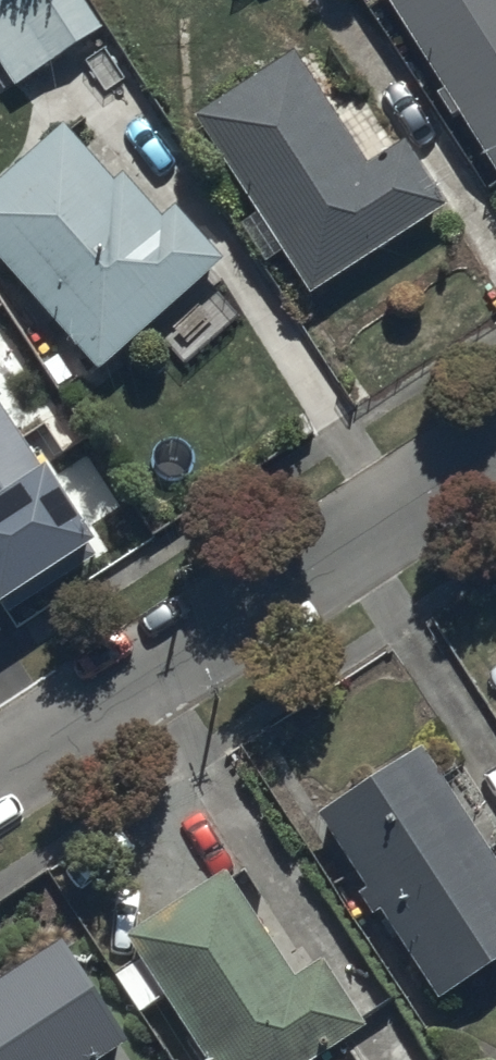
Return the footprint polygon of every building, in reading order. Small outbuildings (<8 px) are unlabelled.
[(97,27),(80,0),(0,0),(0,65),(11,82),(97,27)] [(495,182),(495,0),(382,0),(495,182)] [(359,160),(288,51),(191,114),(303,286),(437,199),(396,137),(359,160)] [(56,125),(0,175),(0,257),(93,362),(214,255),(167,202),(154,214),(114,169),(103,178),(56,125)] [(1,604),(89,547),(0,411),(0,602),(1,604)] [(418,734),(316,803),(368,878),(359,884),(375,908),(383,903),(444,993),(495,958),(495,850),(418,734)] [(364,1016),(318,947),(294,963),(222,856),(122,923),(214,1059),(299,1059),(364,1016)] [(60,935),(0,974),(0,1059),(87,1059),(125,1035),(60,935)]
